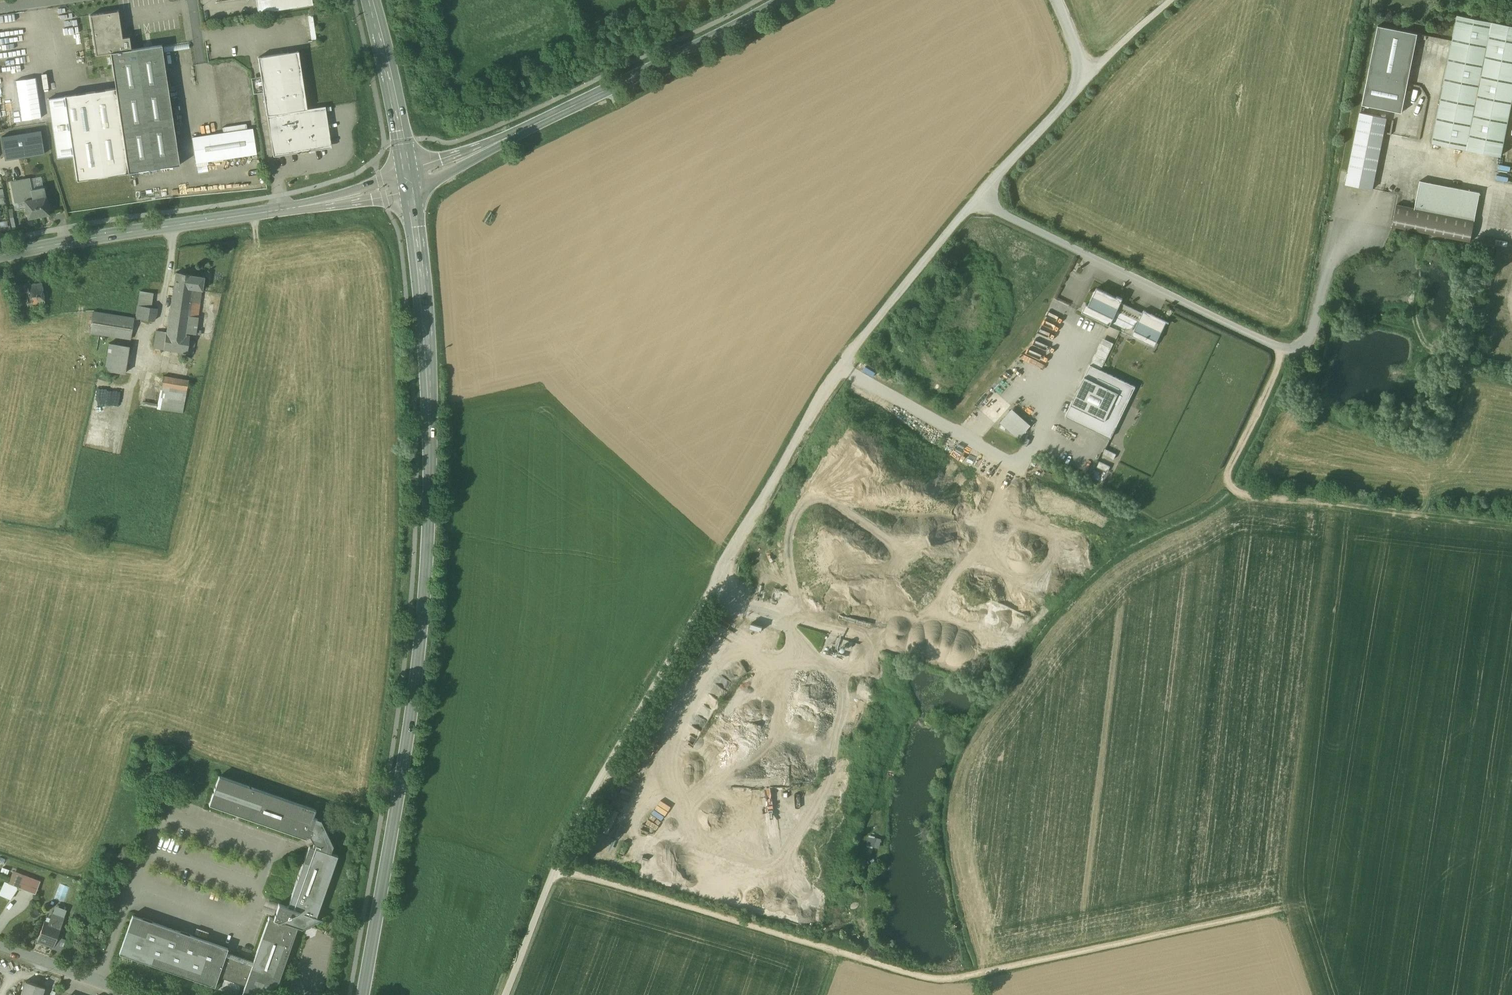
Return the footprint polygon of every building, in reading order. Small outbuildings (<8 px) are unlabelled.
[(267,11),(266,0),(256,0),(258,12),(267,11)] [(267,11),(313,4),(312,0),(266,0),(267,11)] [(119,10),(90,15),(96,55),(111,53),(131,49),(129,37),(123,38),(119,10)] [(1457,15),(1451,47),(1432,142),(1500,156),(1503,143),(1511,97),(1511,26),(1457,15)] [(1417,34),(1378,26),(1374,48),(1362,104),(1402,112),(1417,34)] [(116,88),(128,172),(180,165),(162,45),(131,49),(111,53),(116,88)] [(298,51),(258,57),(273,156),(286,154),(286,152),(329,146),(325,117),(327,117),(325,106),(307,109),(298,51)] [(22,120),(41,117),(35,78),(16,81),(22,120)] [(128,173),(116,88),(65,96),(74,156),(77,180),(128,173)] [(65,96),(49,98),(58,158),(74,156),(65,96)] [(1386,118),(1360,112),(1346,184),(1372,189),(1386,118)] [(253,129),(192,138),(196,162),(256,153),(253,129)] [(1414,208),(1474,219),(1479,193),(1420,181),(1414,208)] [(37,199),(29,200),(32,218),(53,214),(49,186),(35,188),(37,199)] [(1486,200),(1479,199),(1475,219),(1482,220),(1486,200)] [(1414,208),(1396,204),(1392,226),(1470,241),(1474,219),(1414,208)] [(208,275),(178,270),(170,330),(158,328),(155,348),(197,353),(208,275)] [(42,283),(28,285),(28,284),(15,285),(18,312),(29,310),(29,308),(45,307),(42,283)] [(1116,297),(1097,288),(1088,305),(1086,304),(1082,312),(1110,325),(1121,303),(1123,299),(1117,296),(1116,297)] [(1132,308),(1121,303),(1110,325),(1121,331),(1132,308)] [(159,307),(142,305),(141,318),(159,319),(159,307)] [(1142,313),(1132,308),(1121,331),(1131,336),(1142,313)] [(1169,323),(1144,310),(1142,313),(1131,336),(1149,345),(1150,344),(1152,339),(1156,341),(1156,342),(1157,342),(1166,322),(1169,323)] [(134,316),(96,311),(93,332),(131,337),(134,316)] [(1103,338),(1100,343),(1111,349),(1114,343),(1103,338)] [(133,347),(113,343),(107,370),(128,374),(133,347)] [(1111,349),(1100,343),(1098,349),(1109,354),(1111,349)] [(1109,354),(1098,349),(1095,354),(1106,359),(1109,354)] [(1106,359),(1095,354),(1093,359),(1104,365),(1106,359)] [(1104,365),(1093,359),(1090,365),(1101,370),(1104,365)] [(1090,365),(1066,416),(1111,438),(1136,387),(1101,370),(1090,365)] [(191,380),(167,375),(161,408),(186,412),(191,380)] [(1007,427),(1012,431),(1013,428),(1024,433),(1030,426),(1012,410),(1005,417),(1010,420),(1007,427)] [(1005,417),(1000,428),(1005,431),(1007,427),(1010,420),(1005,417)] [(1024,433),(1013,428),(1012,431),(1011,433),(1021,439),(1024,433)] [(1116,454),(1106,449),(1103,454),(1114,459),(1116,454)] [(1110,467),(1100,461),(1097,467),(1108,472),(1110,467)] [(219,776),(209,804),(288,832),(306,838),(307,835),(311,836),(311,837),(304,840),(306,842),(307,845),(314,842),(314,843),(312,846),(309,845),(288,906),(279,903),(279,904),(266,899),(262,911),(275,915),(274,918),(269,916),(253,961),(245,986),(242,994),(252,994),(278,982),(298,927),(302,929),(305,927),(307,929),(311,927),(310,925),(322,919),(317,917),(338,855),(330,853),(333,845),(321,820),(313,817),(316,810),(219,776)] [(880,847),(881,837),(869,836),(868,846),(880,847)] [(35,894),(40,881),(23,875),(19,889),(35,894)] [(64,917),(53,912),(49,923),(45,922),(38,940),(53,945),(57,936),(64,917)] [(228,948),(133,915),(119,953),(215,986),(218,976),(227,952),(228,948)] [(65,939),(57,936),(53,945),(52,947),(61,951),(65,939)] [(253,961),(227,952),(218,976),(245,986),(253,961)] [(20,994),(42,994),(45,987),(25,981),(20,994)]
